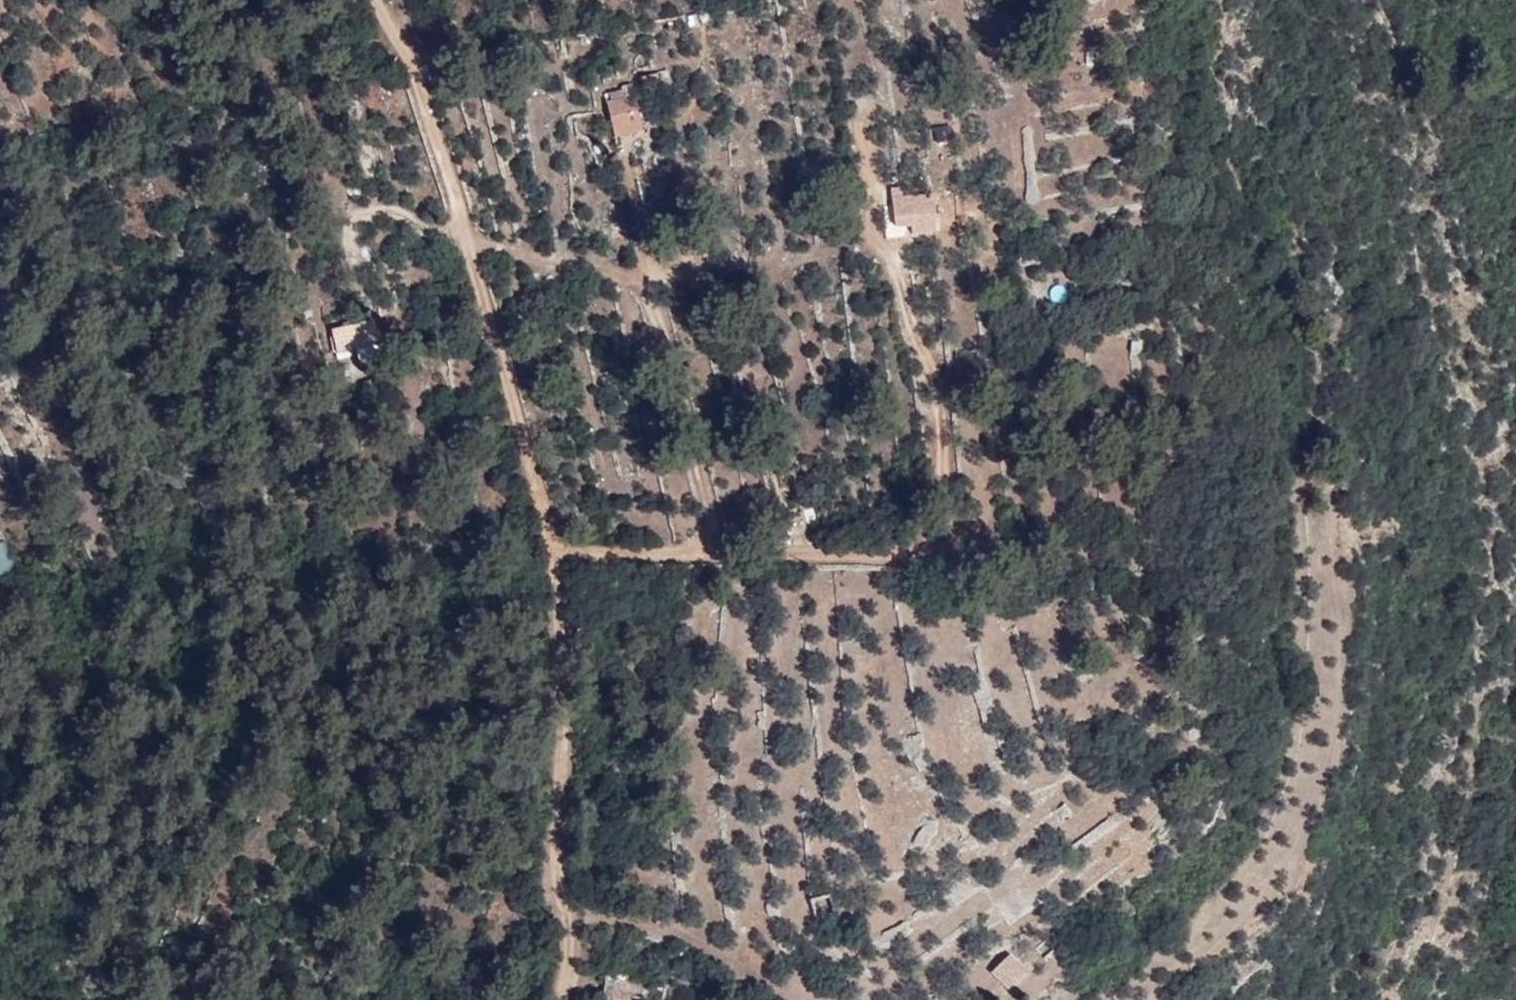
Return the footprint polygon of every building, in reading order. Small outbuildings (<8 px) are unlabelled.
[(618,133),(650,124),(637,81),(606,90),(618,133)] [(928,214),(885,218),(888,235),(906,234),(907,244),(931,240),(928,214)] [(660,240),(643,246),(649,257),(664,250),(660,240)] [(372,346),(370,315),(334,318),(337,349),(372,346)] [(0,540),(0,571),(12,566),(0,540)] [(1035,976),(1055,955),(1041,941),(1021,962),(1035,976)] [(649,997),(660,972),(662,968),(638,957),(625,986),(649,997)]
